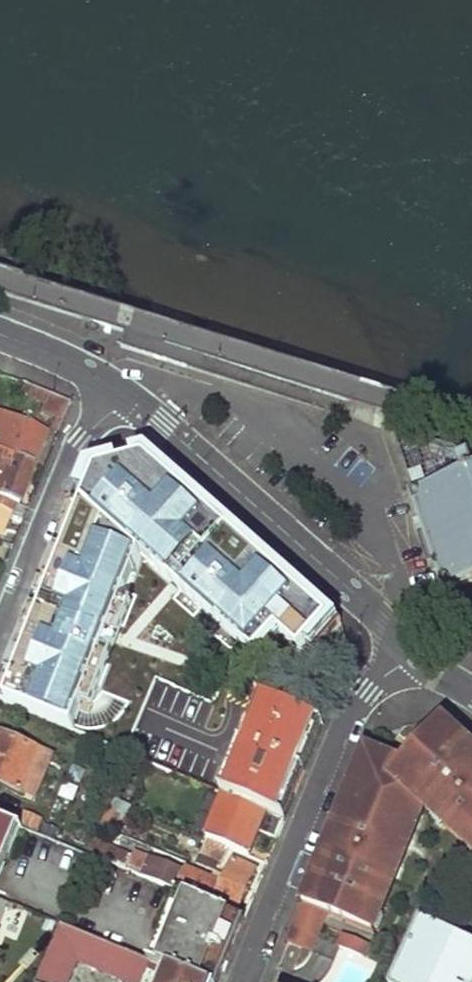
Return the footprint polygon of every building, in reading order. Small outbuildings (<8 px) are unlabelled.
[(59,430),(67,411),(52,406),(48,417),(57,421),(55,428),(59,430)] [(0,449),(0,453),(10,457),(33,466),(45,433),(0,415),(0,437),(4,439),(0,449)] [(394,434),(414,490),(419,489),(420,493),(412,496),(419,516),(411,519),(425,560),(433,557),(445,591),(471,582),(471,458),(394,434)] [(0,681),(0,699),(74,728),(142,557),(256,655),(276,632),(305,657),(340,623),(148,453),(86,470),(0,681)] [(10,457),(0,453),(0,483),(10,457)] [(0,483),(0,497),(15,503),(19,505),(33,466),(10,457),(0,483)] [(0,497),(0,508),(10,512),(11,512),(15,503),(0,497)] [(2,530),(10,512),(0,508),(0,529),(2,530)] [(182,654),(201,628),(184,616),(166,642),(182,654)] [(263,701),(224,794),(266,812),(277,817),(296,769),(316,722),(263,701)] [(408,757),(402,765),(385,759),(366,751),(354,779),(362,782),(357,796),(349,793),(330,839),(338,842),(333,854),(325,851),(314,880),(322,883),(311,908),(326,914),(366,931),(377,905),(385,908),(396,880),(388,877),(393,864),(401,867),(409,848),(399,845),(403,837),(412,841),(419,821),(412,818),(417,801),(425,808),(428,811),(433,804),(449,818),(443,825),(465,845),(471,838),(471,839),(471,750),(441,721),(425,739),(430,743),(413,761),(408,757)] [(22,792),(29,773),(45,779),(54,756),(0,734),(0,783),(22,792)] [(422,743),(419,739),(406,755),(408,757),(413,761),(430,743),(425,739),(422,743)] [(388,752),(369,744),(366,751),(385,759),(388,752)] [(22,792),(38,798),(45,779),(29,773),(22,792)] [(362,782),(354,779),(349,793),(357,796),(362,782)] [(224,794),(207,838),(228,847),(245,855),(254,833),(258,834),(266,812),(224,794)] [(111,796),(101,826),(105,828),(110,830),(113,826),(117,826),(121,812),(115,809),(118,799),(111,796)] [(419,821),(425,808),(417,801),(412,818),(419,821)] [(433,804),(428,811),(443,825),(449,818),(433,804)] [(19,809),(13,825),(16,826),(36,834),(42,818),(19,809)] [(6,821),(0,838),(0,867),(16,826),(13,825),(6,821)] [(101,826),(96,837),(101,839),(105,828),(101,826)] [(96,837),(87,855),(177,892),(186,868),(154,853),(151,859),(101,839),(96,837)] [(409,848),(412,841),(403,837),(399,845),(409,848)] [(207,838),(200,852),(223,861),(228,847),(207,838)] [(338,842),(330,839),(325,851),(333,854),(338,842)] [(186,868),(177,892),(187,896),(237,917),(246,894),(255,872),(232,864),(224,882),(186,868)] [(401,867),(393,864),(388,877),(396,880),(401,867)] [(322,883),(314,880),(303,905),(311,908),(322,883)] [(177,892),(151,962),(160,965),(187,896),(177,892)] [(160,965),(200,981),(217,981),(229,954),(243,919),(237,917),(187,896),(160,965)] [(311,908),(303,905),(301,910),(317,917),(323,919),(326,914),(311,908)] [(385,908),(377,905),(366,931),(374,934),(385,908)] [(317,917),(301,910),(294,929),(300,932),(295,946),(310,952),(316,937),(310,935),(317,917)] [(323,919),(317,917),(310,935),(316,937),(323,919)] [(391,981),(471,981),(471,943),(419,919),(391,981)] [(38,981),(67,981),(75,963),(123,981),(141,981),(145,970),(166,979),(165,981),(200,981),(160,965),(151,962),(61,925),(38,981)] [(300,932),(294,929),(288,943),(295,946),(300,932)] [(370,944),(346,935),(341,947),(365,957),(370,944)]
